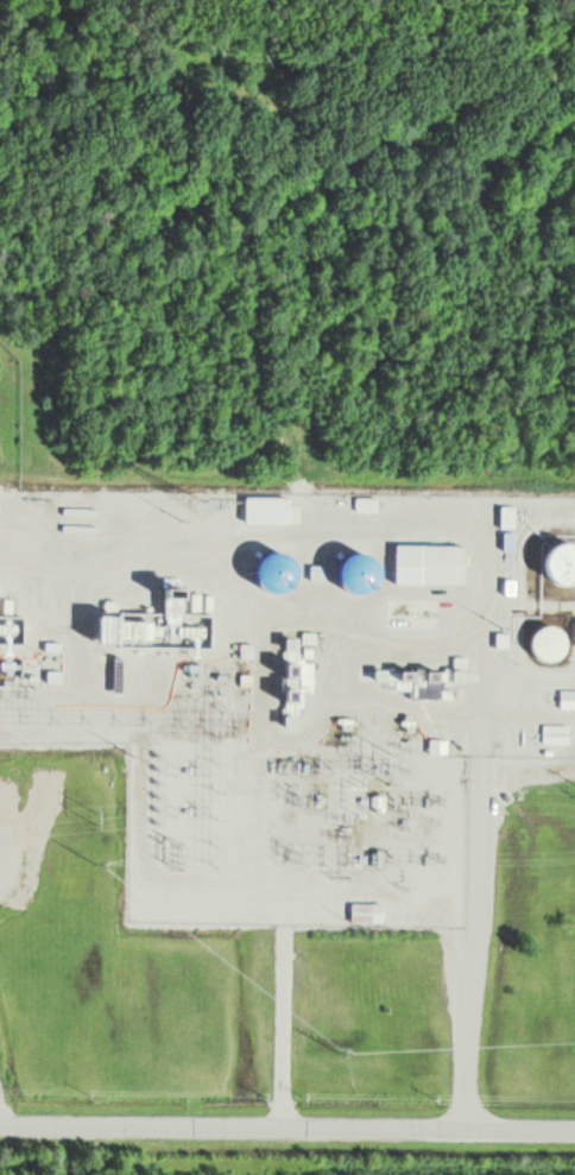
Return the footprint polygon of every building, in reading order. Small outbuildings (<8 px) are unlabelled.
[(354,511),(376,511),(376,498),(354,498),(354,511)] [(391,545),(391,584),(461,584),(462,545),(391,545)] [(547,546),(547,584),(574,584),(574,546),(547,546)] [(372,558),(344,552),(335,590),(363,596),(372,558)] [(253,554),(253,593),(287,593),(287,554),(253,554)] [(537,663),(560,655),(550,624),(527,632),(537,663)] [(558,691),(558,708),(574,708),(574,691),(558,691)] [(541,744),(565,744),(565,725),(541,725),(541,744)]
